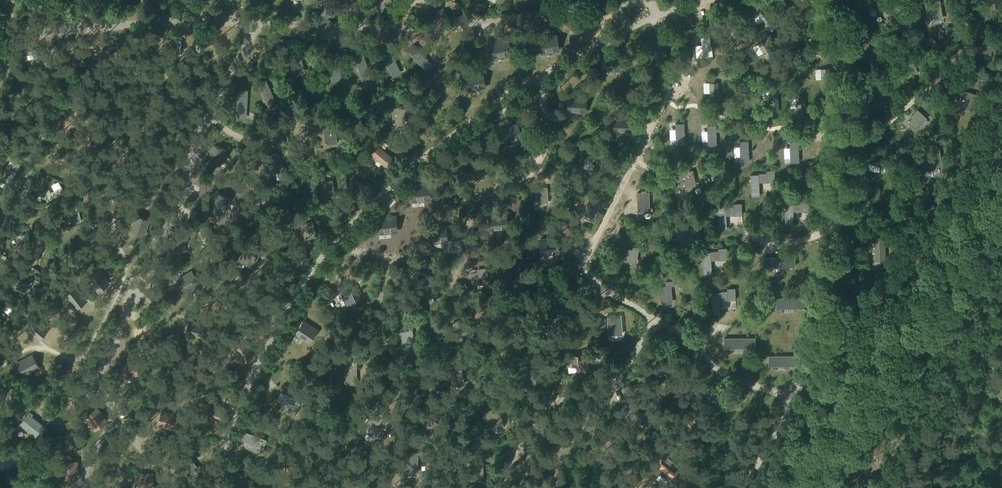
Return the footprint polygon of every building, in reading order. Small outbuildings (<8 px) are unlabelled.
[(320,17),(328,19),(333,0),(325,0),(320,17)] [(376,8),(381,12),(391,0),(382,0),(376,8)] [(445,6),(463,13),(466,6),(450,0),(447,0),(445,6)] [(924,1),(926,13),(929,13),(930,20),(931,20),(931,22),(943,20),(940,0),(928,0),(924,1)] [(883,15),(902,16),(903,6),(884,5),(883,15)] [(764,7),(756,12),(768,31),(776,26),(764,7)] [(735,19),(727,24),(737,43),(745,39),(735,19)] [(805,22),(799,26),(810,45),(817,41),(805,22)] [(556,35),(538,38),(541,51),(558,48),(556,35)] [(701,45),(695,46),(696,58),(712,56),(710,36),(701,37),(701,45)] [(508,40),(490,43),(493,57),(510,53),(508,40)] [(649,40),(648,53),(666,54),(666,40),(649,40)] [(766,40),(759,45),(770,64),(777,59),(766,40)] [(869,44),(864,43),(863,46),(854,44),(851,57),(865,61),(869,44)] [(414,44),(407,50),(423,68),(430,62),(414,44)] [(388,47),(380,51),(391,72),(399,68),(388,47)] [(362,51),(354,53),(360,76),(369,74),(362,51)] [(340,52),(331,53),(332,75),(341,74),(340,52)] [(293,75),(305,73),(301,58),(295,59),(296,62),(290,64),(293,75)] [(910,59),(899,66),(903,71),(905,71),(909,78),(918,72),(910,59)] [(509,72),(517,82),(533,69),(525,60),(509,72)] [(749,68),(740,69),(740,91),(749,90),(749,68)] [(830,68),(821,69),(823,91),(832,90),(830,68)] [(482,72),(465,75),(467,89),(484,86),(482,72)] [(274,103),(265,82),(256,86),(266,106),(274,103)] [(718,82),(709,83),(710,105),(719,104),(718,82)] [(860,86),(857,85),(853,93),(867,100),(871,92),(873,93),(874,89),(861,83),(860,86)] [(239,119),(246,119),(247,90),(240,89),(239,119)] [(778,89),(769,90),(769,112),(778,111),(778,89)] [(975,94),(962,90),(958,105),(970,109),(975,94)] [(568,97),(567,110),(585,111),(585,98),(568,97)] [(805,97),(796,97),(798,119),(807,119),(805,97)] [(401,109),(401,107),(393,107),(392,125),(405,125),(405,114),(410,114),(410,108),(404,108),(404,109),(401,109)] [(916,130),(927,119),(918,109),(907,121),(916,130)] [(614,118),(613,131),(631,132),(632,118),(614,118)] [(697,121),(693,127),(708,137),(712,131),(697,121)] [(516,123),(500,130),(506,143),(522,135),(516,123)] [(333,126),(323,127),(325,142),(326,142),(327,145),(337,144),(336,128),(333,128),(333,126)] [(682,127),(664,127),(664,135),(682,134),(682,127)] [(729,136),(713,144),(716,150),(732,142),(729,136)] [(775,139),(774,146),(792,147),(793,140),(775,139)] [(747,141),(746,148),(764,149),(765,142),(747,141)] [(227,149),(211,143),(204,160),(220,166),(227,149)] [(800,145),(797,152),(813,159),(816,152),(800,145)] [(378,147),(371,155),(389,170),(396,162),(378,147)] [(580,169),(593,170),(594,153),(588,153),(587,156),(579,155),(579,166),(580,166),(580,169)] [(262,158),(265,173),(282,170),(279,154),(262,158)] [(935,164),(933,154),(926,155),(927,158),(921,159),(923,171),(924,171),(924,172),(936,170),(935,164)] [(873,156),(871,165),(893,169),(894,169),(895,161),(873,156)] [(13,160),(3,180),(10,184),(20,164),(13,160)] [(696,186),(693,170),(689,171),(688,169),(681,171),(682,176),(679,176),(682,189),(696,186)] [(773,172),(765,172),(766,183),(774,183),(773,172)] [(758,175),(749,175),(750,191),(758,191),(758,175)] [(28,178),(19,195),(25,198),(27,194),(33,180),(28,178)] [(323,197),(335,195),(332,180),(325,182),(323,182),(320,183),(323,197)] [(859,184),(857,193),(880,198),(881,189),(859,184)] [(61,186),(43,196),(46,202),(64,192),(61,186)] [(541,191),(535,192),(537,205),(549,203),(547,187),(541,188),(541,191)] [(641,192),(637,192),(637,207),(639,210),(639,214),(650,213),(649,192),(646,192),(646,191),(641,191),(641,192)] [(602,201),(591,197),(585,214),(586,214),(584,217),(594,221),(602,201)] [(77,201),(69,203),(72,215),(73,220),(74,223),(82,221),(77,201)] [(809,201),(801,201),(801,212),(809,212),(809,210),(809,203),(809,201)] [(793,204),(785,204),(785,226),(793,226),(793,204)] [(741,205),(733,205),(733,216),(741,216),(741,205)] [(725,207),(717,208),(718,229),(718,230),(726,229),(725,207)] [(135,215),(129,231),(143,235),(148,219),(135,215)] [(313,223),(301,226),(305,239),(317,236),(313,223)] [(700,226),(692,226),(692,237),(700,237),(700,226)] [(684,229),(676,229),(676,251),(684,251),(684,229)] [(78,232),(61,246),(66,252),(83,238),(78,232)] [(25,234),(17,234),(18,252),(19,252),(26,252),(25,234)] [(884,237),(874,238),(875,255),(875,260),(885,260),(884,237)] [(35,251),(29,262),(35,265),(44,247),(38,244),(35,251)] [(261,250),(246,244),(240,261),(255,267),(261,250)] [(639,248),(633,247),(632,250),(622,248),(619,260),(636,264),(639,248)] [(726,248),(718,249),(719,260),(727,259),(726,248)] [(31,249),(26,260),(29,262),(35,251),(31,249)] [(710,252),(711,260),(718,260),(718,252),(710,252)] [(710,253),(702,253),(704,275),(712,275),(710,253)] [(795,258),(771,258),(771,268),(795,268),(795,258)] [(33,267),(31,270),(38,275),(40,272),(33,267)] [(478,273),(472,273),(473,286),(487,284),(486,276),(489,276),(488,268),(477,270),(478,273)] [(100,269),(90,277),(101,292),(111,284),(100,269)] [(192,270),(176,279),(183,292),(199,283),(192,270)] [(34,279),(26,297),(34,300),(41,282),(34,279)] [(666,286),(659,287),(660,302),(661,302),(662,304),(673,303),(671,286),(674,286),(674,280),(665,281),(666,286)] [(77,286),(65,296),(77,310),(89,300),(77,286)] [(349,310),(364,303),(356,286),(341,293),(349,310)] [(735,289),(727,290),(727,301),(735,300),(735,289)] [(0,296),(0,302),(1,302),(5,305),(13,309),(15,310),(19,303),(1,293),(0,296)] [(719,293),(711,293),(712,315),(720,315),(719,293)] [(555,314),(567,314),(566,296),(554,296),(555,314)] [(807,298),(783,299),(783,309),(807,309),(807,298)] [(621,314),(607,315),(608,334),(610,334),(610,336),(623,335),(621,314)] [(40,341),(49,329),(35,318),(25,330),(40,341)] [(206,324),(189,320),(185,335),(203,339),(206,324)] [(294,335),(310,343),(318,328),(302,320),(294,335)] [(403,348),(415,347),(412,330),(400,332),(403,348)] [(755,338),(731,338),(731,348),(755,348),(755,338)] [(247,341),(232,349),(242,365),(256,357),(247,341)] [(588,353),(569,356),(570,367),(576,366),(577,372),(590,370),(588,353)] [(33,354),(18,362),(24,375),(40,367),(33,354)] [(799,355),(775,356),(775,366),(799,365),(799,355)] [(357,385),(358,362),(344,362),(345,384),(357,385)] [(452,387),(464,386),(462,371),(454,373),(453,372),(450,372),(452,387)] [(281,392),(277,400),(298,410),(302,402),(281,392)] [(97,406),(84,416),(95,431),(108,422),(97,406)] [(161,410),(157,424),(175,429),(179,415),(161,410)] [(371,417),(375,420),(367,429),(376,436),(390,420),(377,410),(371,417)] [(490,419),(492,427),(504,425),(501,411),(492,413),(491,410),(483,412),(485,421),(490,419)] [(436,412),(430,412),(430,415),(425,414),(423,427),(435,428),(436,412)] [(44,426),(29,413),(20,425),(35,437),(44,426)] [(243,431),(240,440),(262,448),(266,440),(243,431)] [(263,449),(247,443),(246,446),(262,453),(263,449)] [(419,453),(407,452),(405,473),(417,474),(419,453)] [(653,471),(659,475),(659,474),(667,480),(674,470),(671,468),(675,463),(665,456),(653,471)] [(190,458),(183,464),(191,474),(198,469),(190,458)] [(61,461),(61,480),(77,480),(77,461),(61,461)] [(137,487),(149,487),(153,487),(152,475),(136,476),(137,487)]
